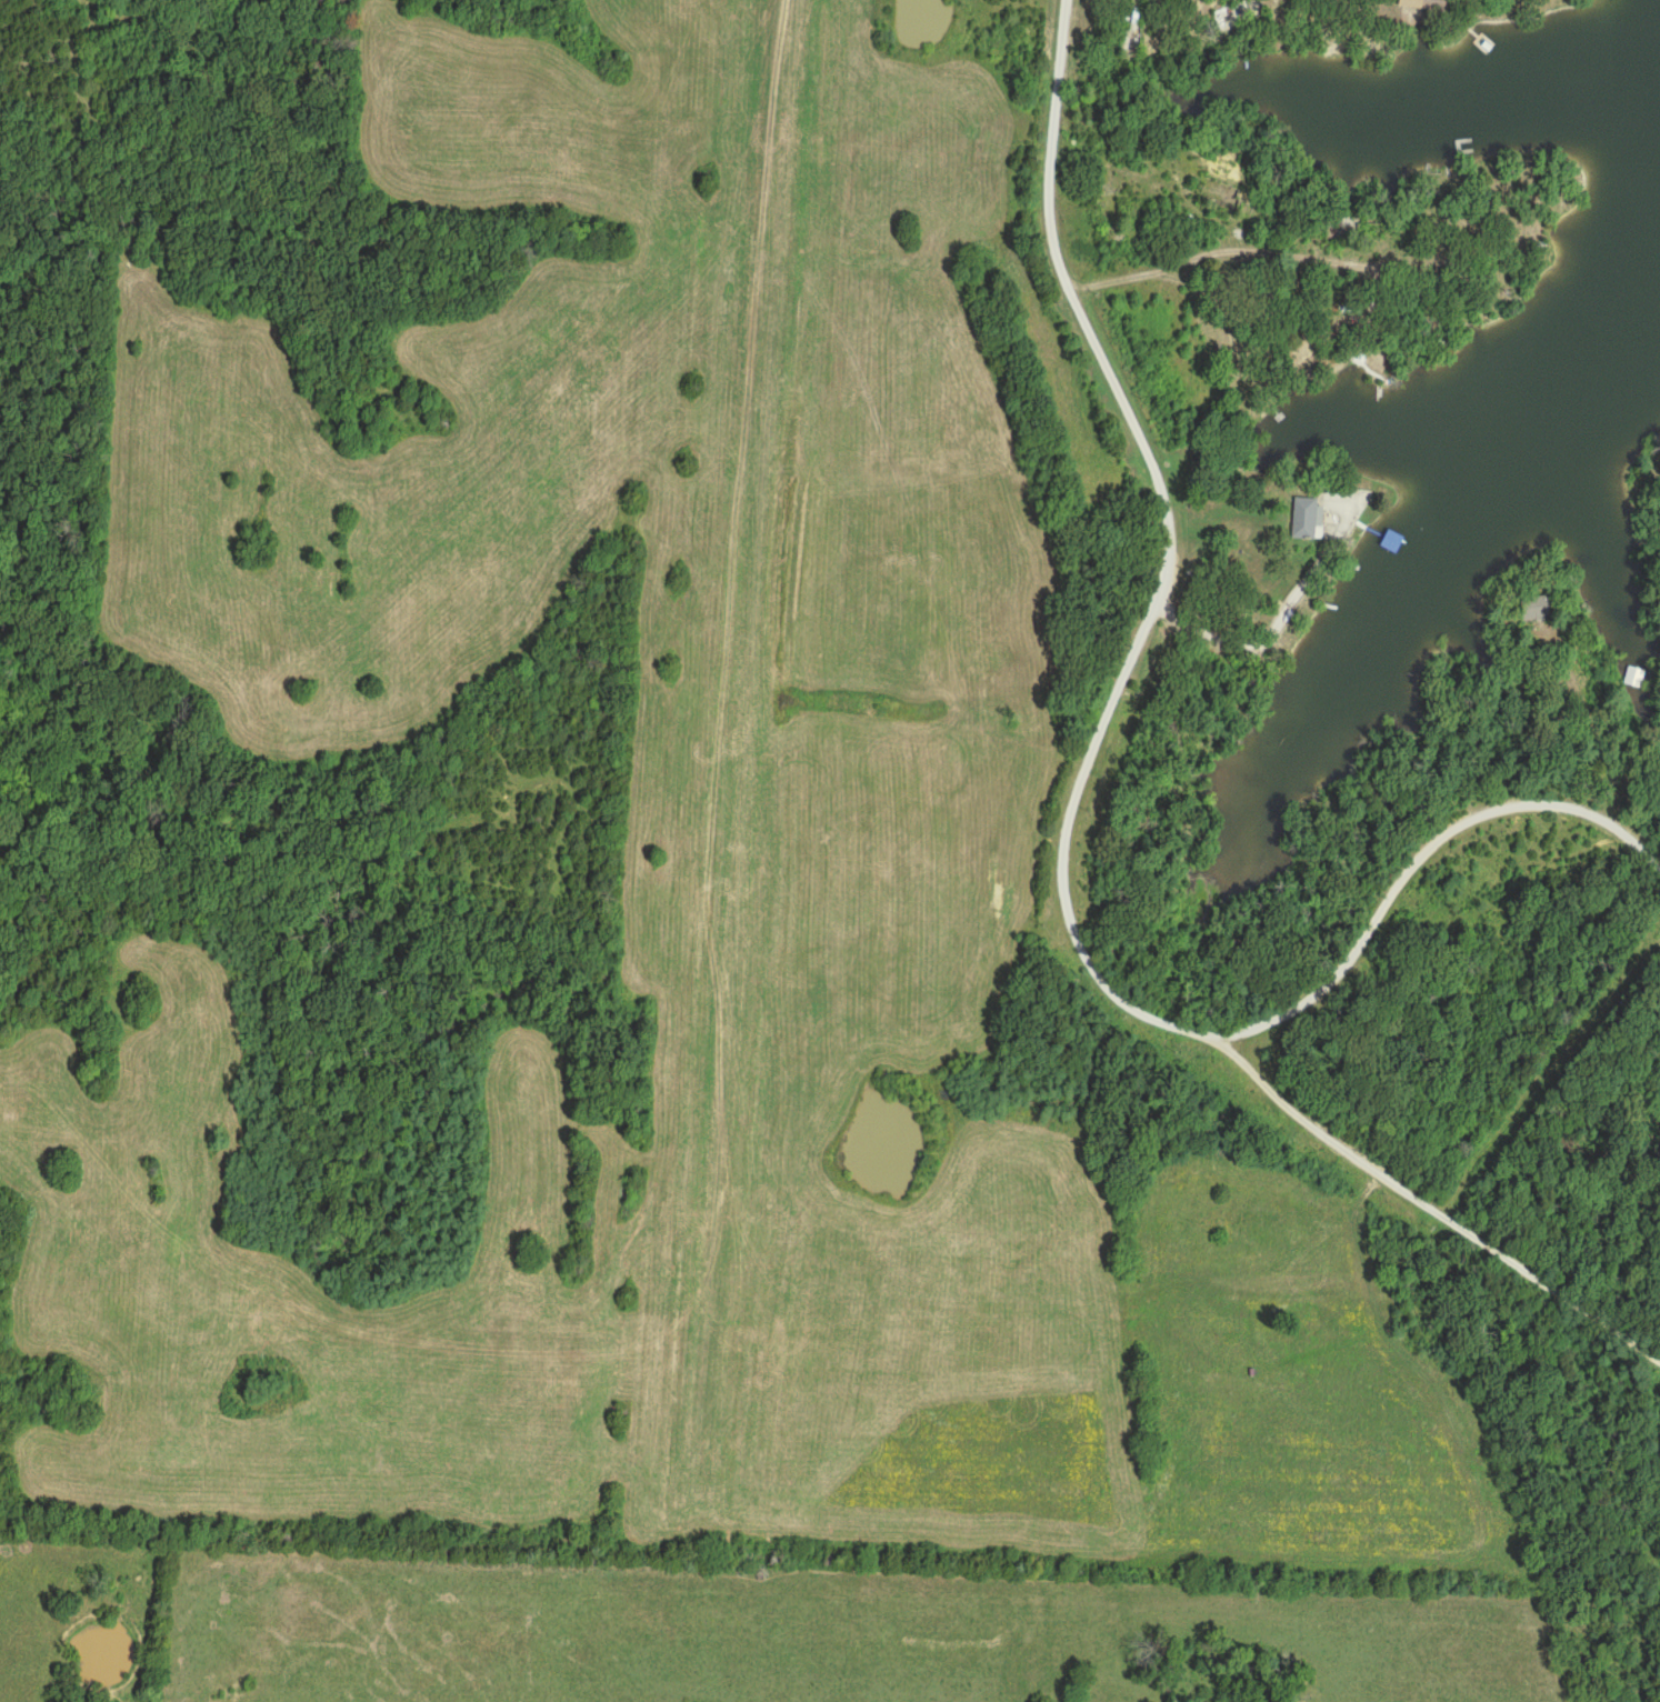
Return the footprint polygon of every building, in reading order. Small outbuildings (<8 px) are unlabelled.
[(1401,9),(1444,9),(1444,0),(1401,0),(1401,9)] [(1345,374),(1353,390),(1363,385),(1355,369),(1345,374)] [(1293,539),(1316,540),(1318,500),(1294,499),(1293,539)] [(1388,554),(1397,543),(1383,532),(1374,544),(1388,554)] [(1522,621),(1548,621),(1548,603),(1522,603),(1522,621)]
